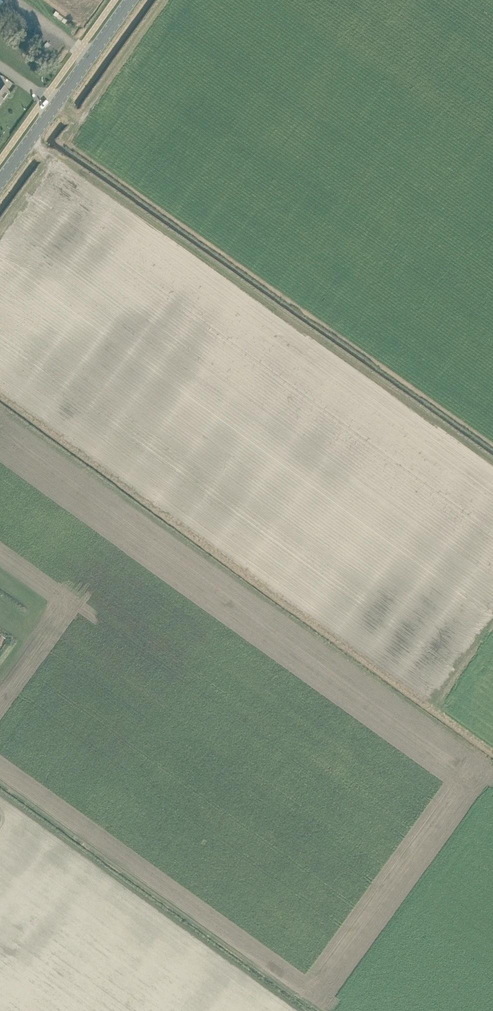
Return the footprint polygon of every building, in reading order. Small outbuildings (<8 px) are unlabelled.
[(1,106),(9,95),(0,89),(0,105),(1,106)]
